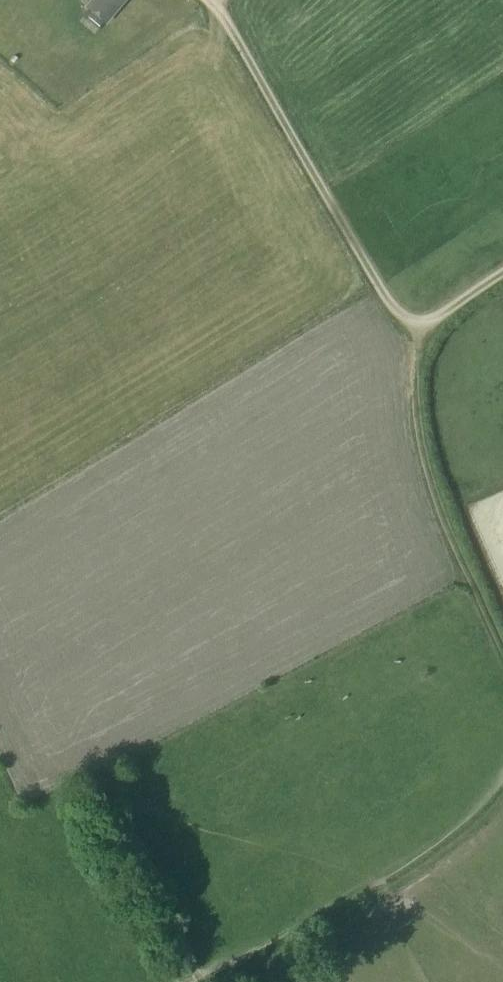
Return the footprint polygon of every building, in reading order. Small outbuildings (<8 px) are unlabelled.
[(12,0),(0,0),(0,13),(4,15),(12,0)] [(106,25),(128,0),(92,0),(86,8),(106,25)]
